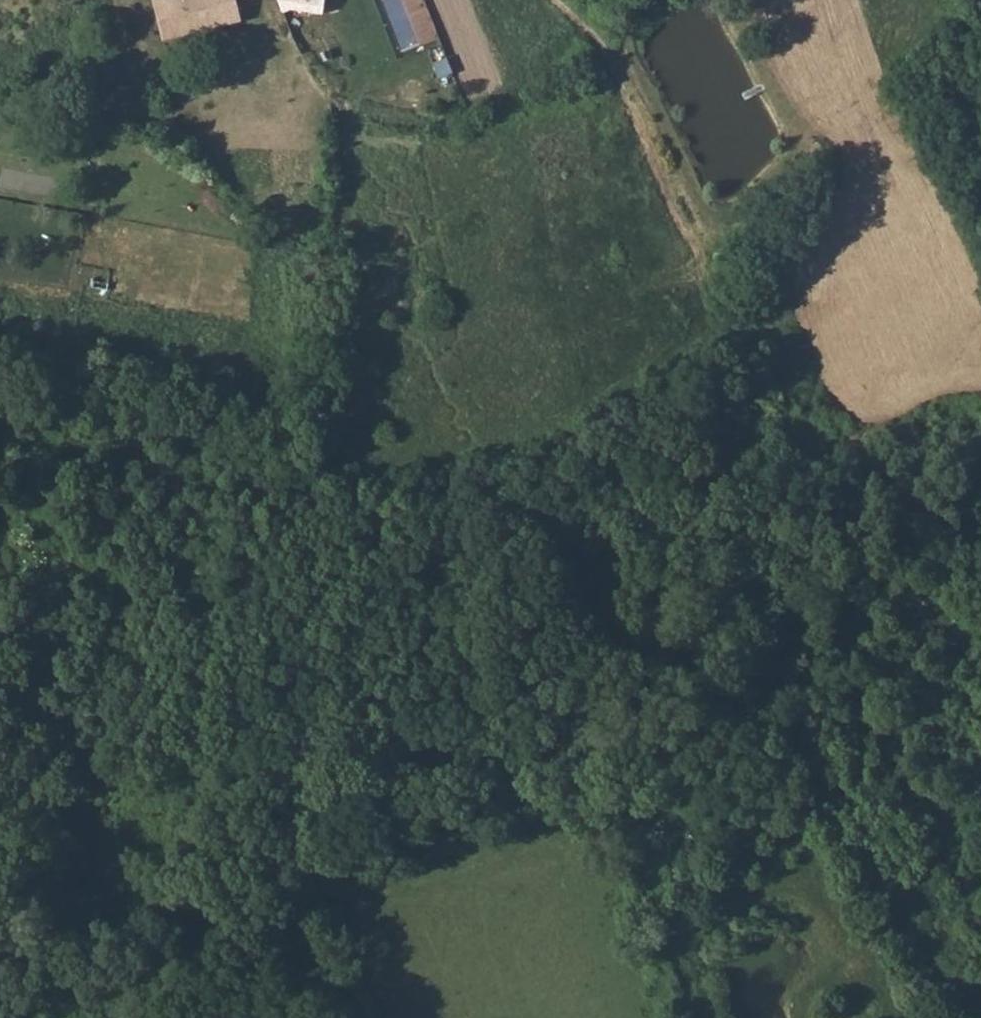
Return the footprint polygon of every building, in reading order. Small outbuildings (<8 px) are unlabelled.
[(159,31),(237,13),(234,0),(151,0),(159,31)] [(283,11),(290,9),(314,11),(316,0),(279,0),(283,11)]
